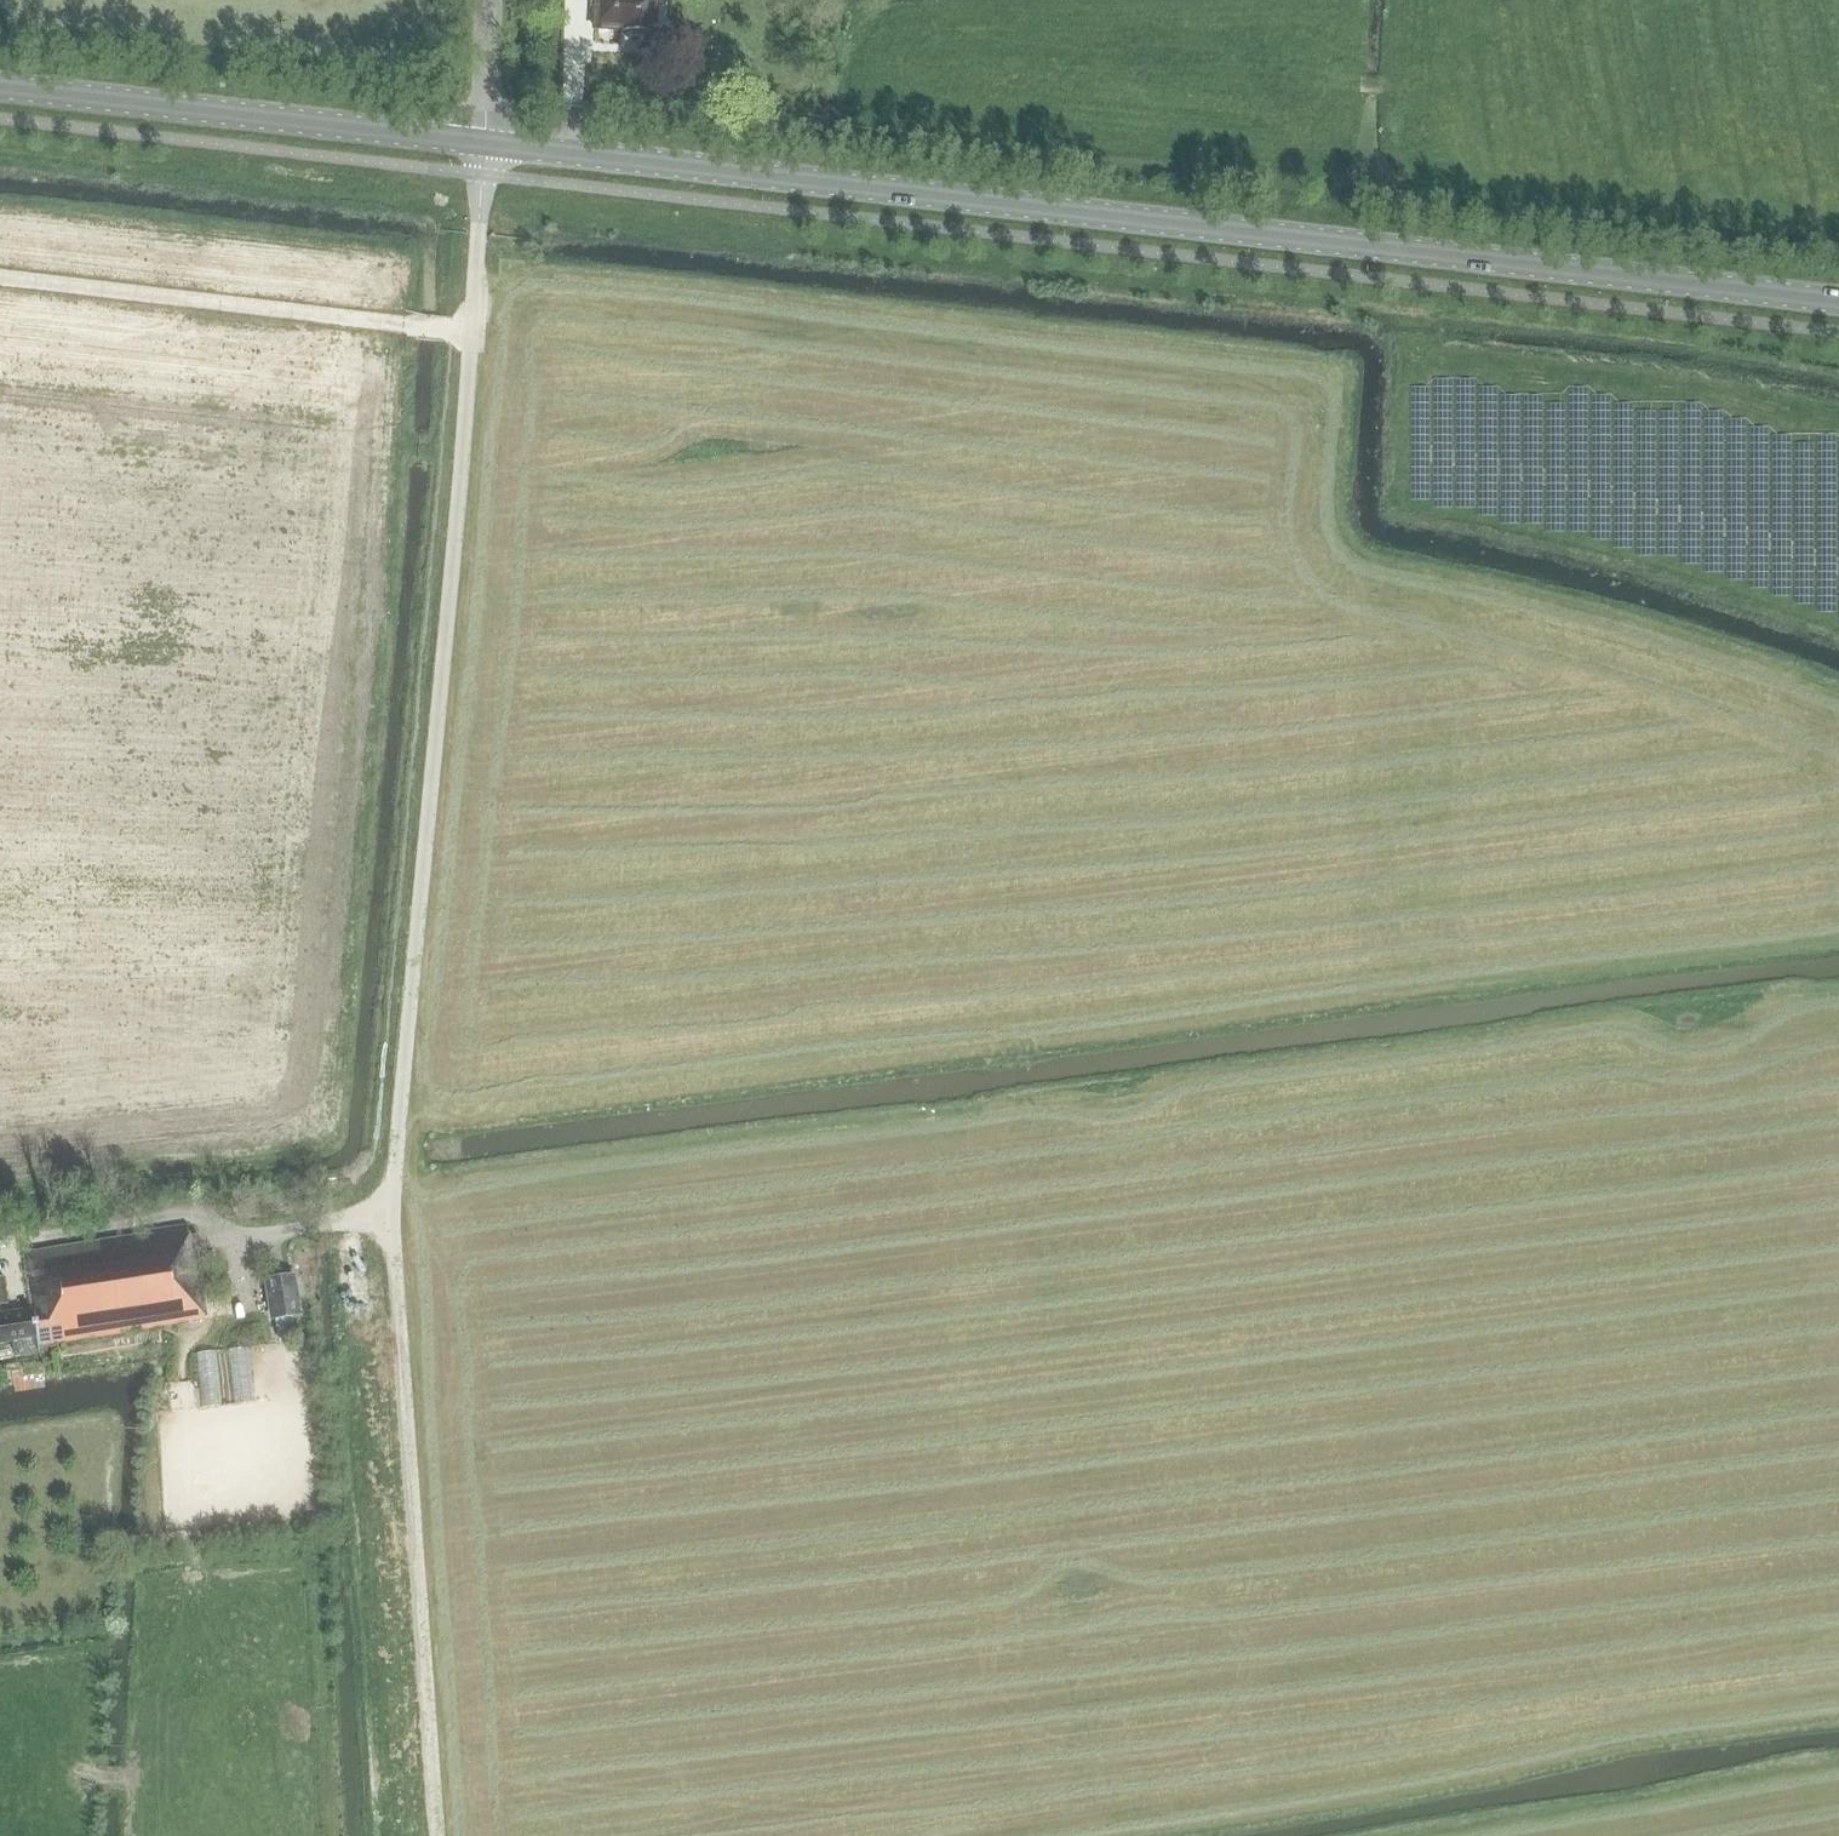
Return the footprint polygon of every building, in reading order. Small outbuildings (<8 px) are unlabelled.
[(596,28),(626,30),(627,31),(631,32),(635,36),(651,37),(654,33),(657,33),(658,0),(597,0),(596,28)] [(162,1326),(207,1320),(197,1252),(190,1253),(186,1227),(142,1233),(142,1237),(24,1254),(32,1310),(0,1315),(0,1344),(13,1342),(15,1355),(41,1351),(40,1344),(162,1326)] [(291,1276),(268,1279),(274,1320),(297,1317),(291,1276)] [(252,1345),(232,1346),(235,1402),(255,1401),(252,1345)] [(202,1406),(223,1405),(220,1350),(199,1351),(202,1406)]
